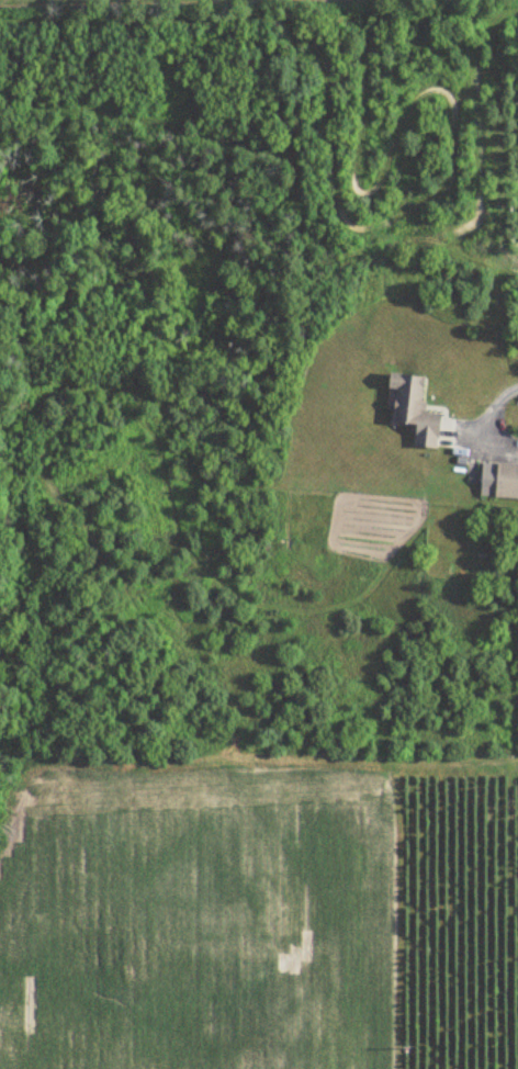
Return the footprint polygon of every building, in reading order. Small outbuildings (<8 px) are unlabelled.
[(438,413),(422,413),(424,376),(387,374),(387,389),(393,390),(391,424),(414,425),(412,447),(436,448),(438,413)] [(481,462),(479,496),(517,498),(517,464),(481,462)]
